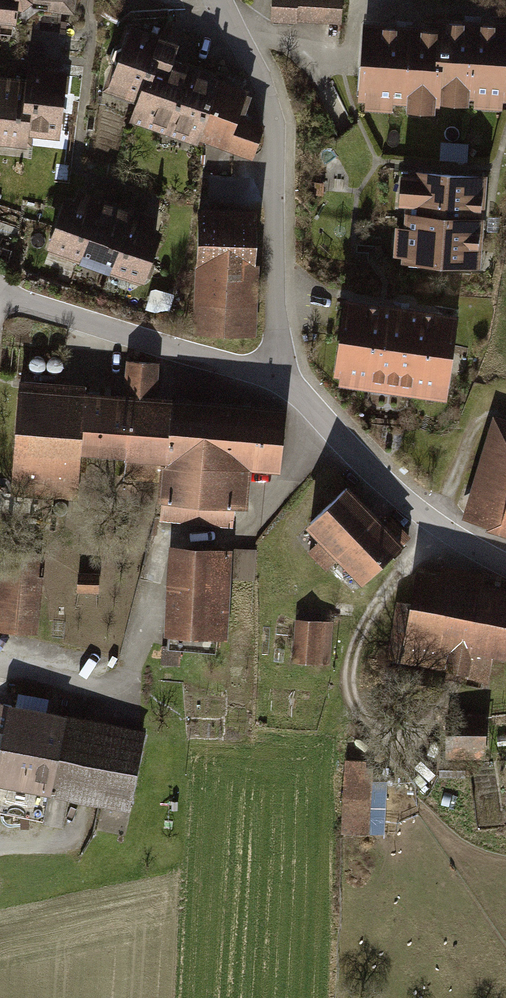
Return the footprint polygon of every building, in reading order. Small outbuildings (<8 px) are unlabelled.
[(13,25),(15,5),(22,6),(30,0),(0,0),(0,23),(13,25)] [(274,19),(346,25),(348,0),(276,0),(274,19)] [(436,91),(505,95),(505,86),(505,25),(440,21),(439,32),(436,91)] [(364,27),(360,95),(435,100),(436,91),(439,32),(364,27)] [(137,111),(204,135),(222,84),(169,66),(176,45),(129,28),(123,44),(116,47),(112,57),(115,65),(122,68),(114,88),(142,98),(137,111)] [(29,83),(24,126),(32,127),(58,130),(64,75),(31,71),(29,83)] [(222,84),(204,135),(253,152),(263,126),(245,119),(247,112),(240,109),(249,82),(225,74),(222,84)] [(0,80),(0,136),(30,139),(32,127),(24,126),(29,83),(0,80)] [(468,144),(440,143),(439,161),(467,162),(468,144)] [(409,172),(403,259),(477,264),(483,177),(409,172)] [(47,252),(82,264),(103,210),(92,206),(95,197),(79,192),(77,200),(67,197),(47,252)] [(103,210),(82,264),(111,275),(135,210),(107,201),(103,210)] [(261,211),(201,208),(195,335),(255,338),(261,211)] [(111,275),(145,285),(164,232),(156,230),(159,219),(135,210),(111,275)] [(346,303),(336,374),(443,388),(453,317),(346,303)] [(39,375),(44,373),(46,368),(46,363),(42,359),(37,358),(32,360),(29,365),(30,370),(33,374),(39,375)] [(56,376),(61,373),(64,369),(63,363),(60,359),(54,358),(49,360),(47,365),(47,370),(51,374),(56,376)] [(126,481),(159,484),(161,464),(167,465),(173,400),(157,399),(160,365),(127,362),(124,396),(86,393),(87,383),(22,378),(13,479),(27,480),(26,490),(67,493),(68,483),(82,484),(84,456),(128,460),(126,481)] [(288,410),(173,400),(167,465),(161,464),(159,484),(157,504),(162,504),(160,524),(233,530),(235,511),(249,512),(253,471),(283,474),(288,410)] [(463,521),(500,531),(499,535),(505,537),(505,422),(492,418),(463,521)] [(362,587),(413,540),(394,520),(386,528),(348,487),(305,527),(321,545),(304,561),(322,580),(339,564),(362,587)] [(36,631),(45,539),(4,535),(0,580),(0,628),(36,631)] [(234,550),(170,547),(165,638),(169,638),(168,655),(214,658),(215,640),(230,641),(233,588),(255,589),(257,557),(234,556),(234,550)] [(417,573),(410,610),(398,607),(387,659),(470,676),(468,688),(488,692),(495,659),(505,661),(505,591),(484,586),(486,578),(444,570),(442,578),(417,573)] [(98,573),(78,573),(78,593),(98,594),(98,573)] [(334,623),(295,620),(292,665),(331,667),(334,623)] [(10,704),(8,711),(0,709),(0,739),(2,739),(0,747),(0,786),(127,815),(145,735),(10,704)] [(450,714),(448,762),(489,764),(491,715),(450,714)] [(345,754),(341,831),(372,833),(375,762),(367,762),(368,755),(345,754)] [(440,766),(440,781),(465,781),(465,766),(440,766)]
